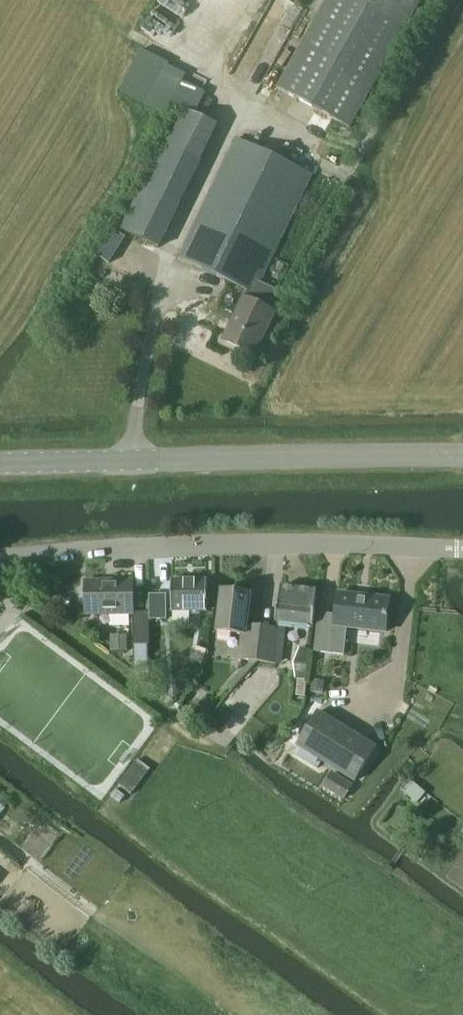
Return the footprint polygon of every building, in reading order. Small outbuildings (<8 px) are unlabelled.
[(421,0),(327,0),(278,89),(349,129),(421,0)] [(167,115),(186,77),(167,67),(148,105),(167,115)] [(180,109),(121,231),(157,249),(217,126),(180,109)] [(278,292),(259,283),(311,175),(237,139),(179,259),(247,292),(223,341),(254,356),(275,314),(269,311),(278,292)] [(126,239),(111,229),(94,255),(109,264),(126,239)] [(277,263),(273,271),(280,274),(284,267),(277,263)] [(206,581),(171,581),(172,613),(207,612),(206,581)] [(78,598),(77,599),(78,601),(78,603),(79,604),(80,605),(81,606),(83,607),(84,608),(86,608),(86,615),(133,615),(133,645),(149,645),(149,621),(149,613),(133,613),(132,582),(86,582),(86,590),(84,591),(82,591),(81,592),(80,593),(79,595),(78,596),(78,598)] [(280,588),(275,623),(312,628),(316,592),(280,588)] [(259,663),(263,628),(249,627),(252,594),(221,591),(216,632),(243,635),(240,661),(259,663)] [(148,595),(149,613),(149,621),(166,621),(166,595),(148,595)] [(389,601),(337,595),(335,617),(319,615),(314,653),(344,656),(347,630),(385,635),(389,601)] [(263,628),(259,663),(279,665),(283,631),(263,628)] [(199,634),(197,650),(208,651),(209,635),(199,634)] [(111,652),(128,652),(127,636),(110,636),(111,652)] [(293,679),(304,680),(307,651),(297,649),(292,664),(293,679)] [(298,680),(296,697),(304,698),(306,681),(298,680)] [(323,694),(325,682),(313,681),(312,693),(323,694)] [(376,748),(317,712),(295,747),(354,783),(376,748)] [(131,795),(150,770),(138,761),(119,786),(131,795)] [(353,785),(331,772),(322,787),(344,800),(353,785)] [(405,793),(413,784),(409,780),(400,790),(405,793)] [(414,784),(405,793),(417,803),(425,794),(414,784)] [(116,790),(111,796),(120,803),(123,798),(124,797),(116,791),(116,790)]
